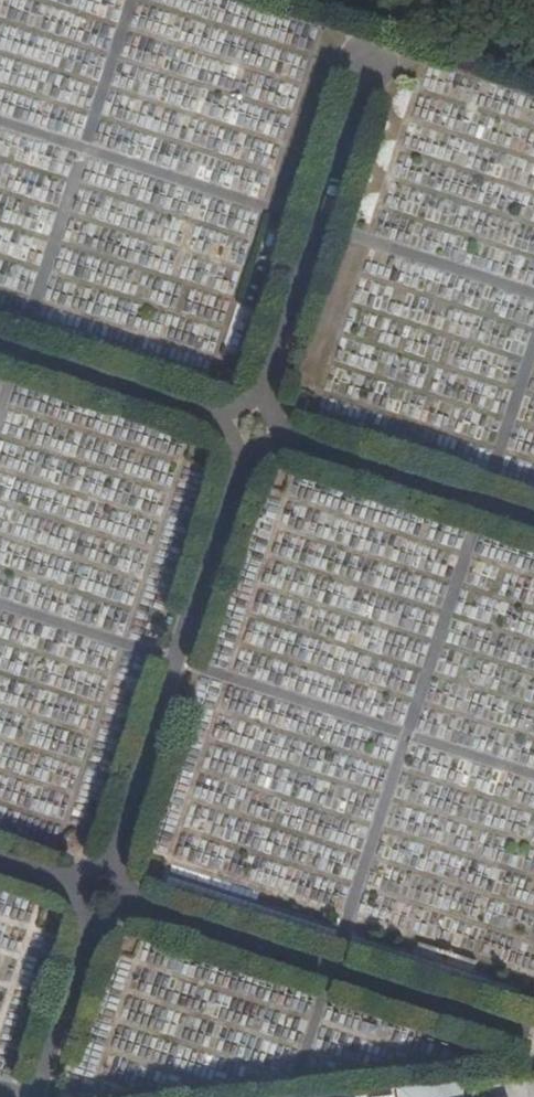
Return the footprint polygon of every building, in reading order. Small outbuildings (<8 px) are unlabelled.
[(247,27),(245,173),(286,174),(287,28),(247,27)] [(398,1096),(427,1096),(425,1083),(397,1086),(398,1096)]
